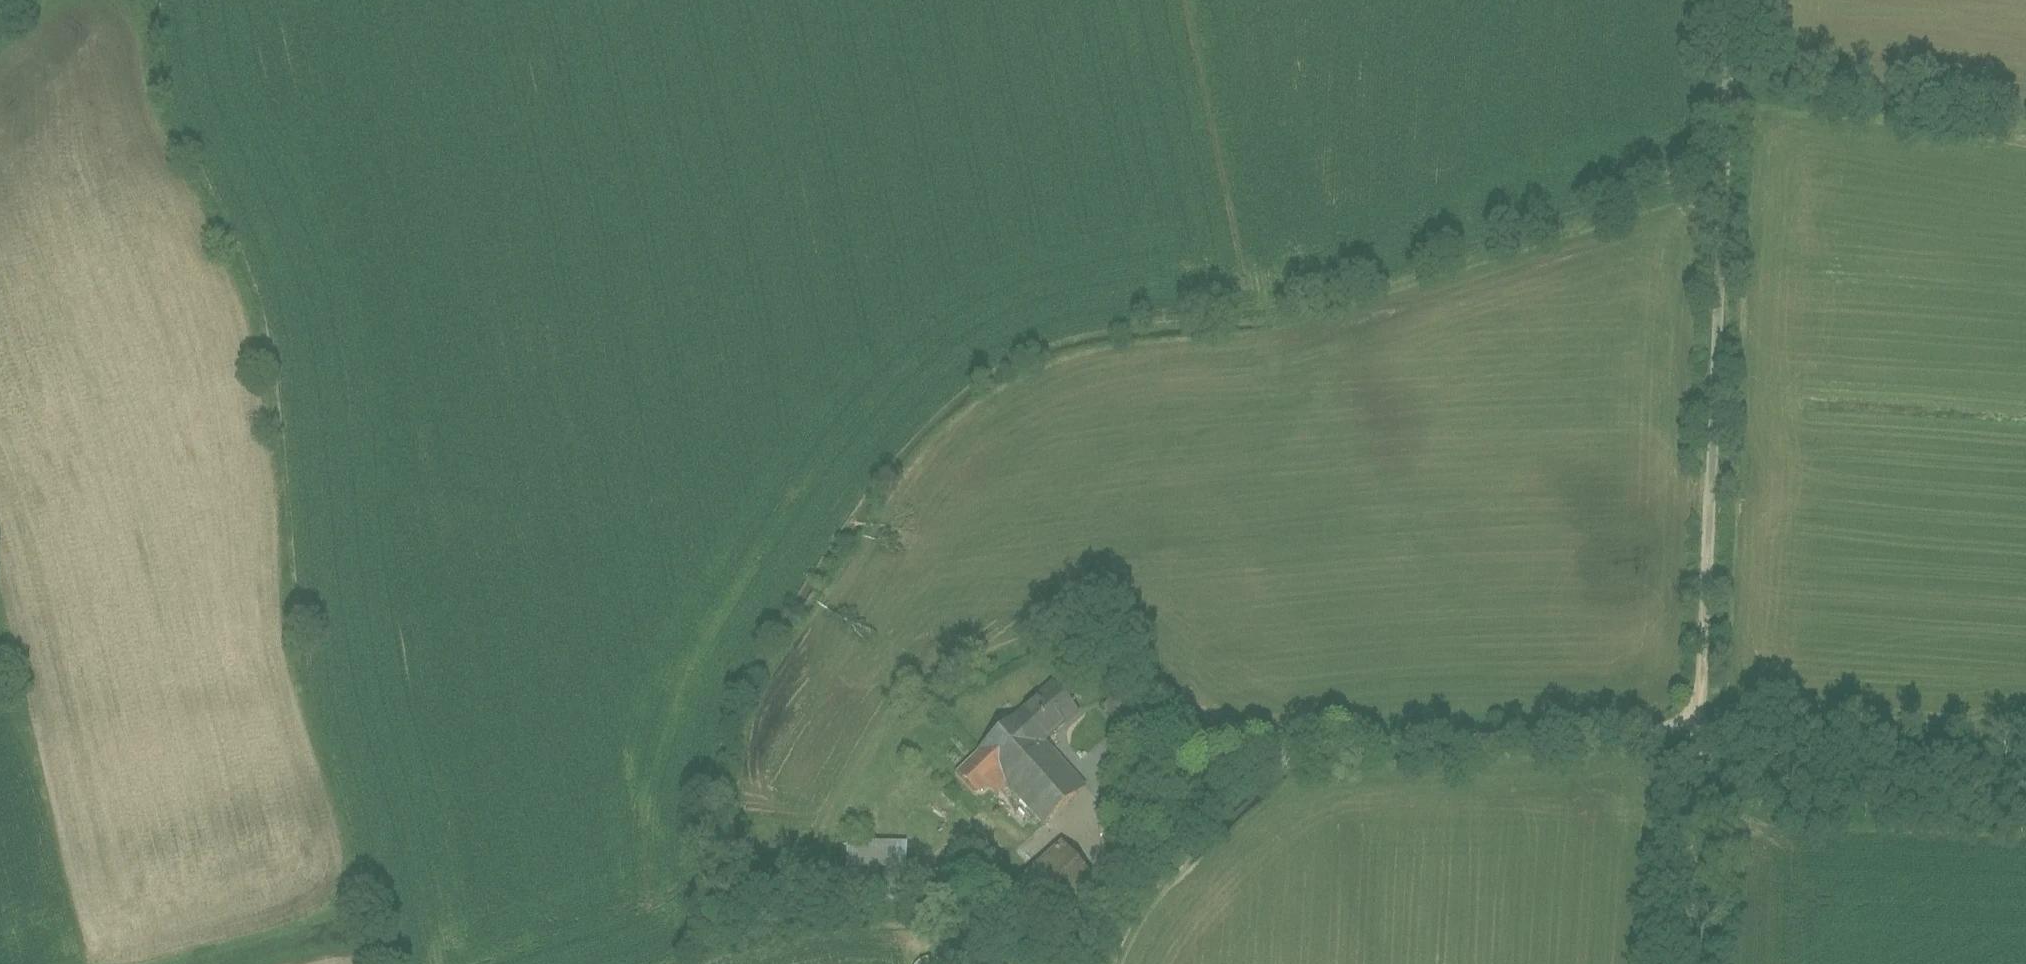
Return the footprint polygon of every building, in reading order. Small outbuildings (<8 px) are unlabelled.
[(1052,685),(910,818),(933,843),(986,794),(994,802),(995,803),(1010,790),(1041,824),(1081,787),(1043,747),(1078,714),(1052,685)] [(1060,843),(995,898),(1033,943),(1098,888),(1060,843)] [(823,845),(823,895),(899,895),(899,845),(823,845)]
